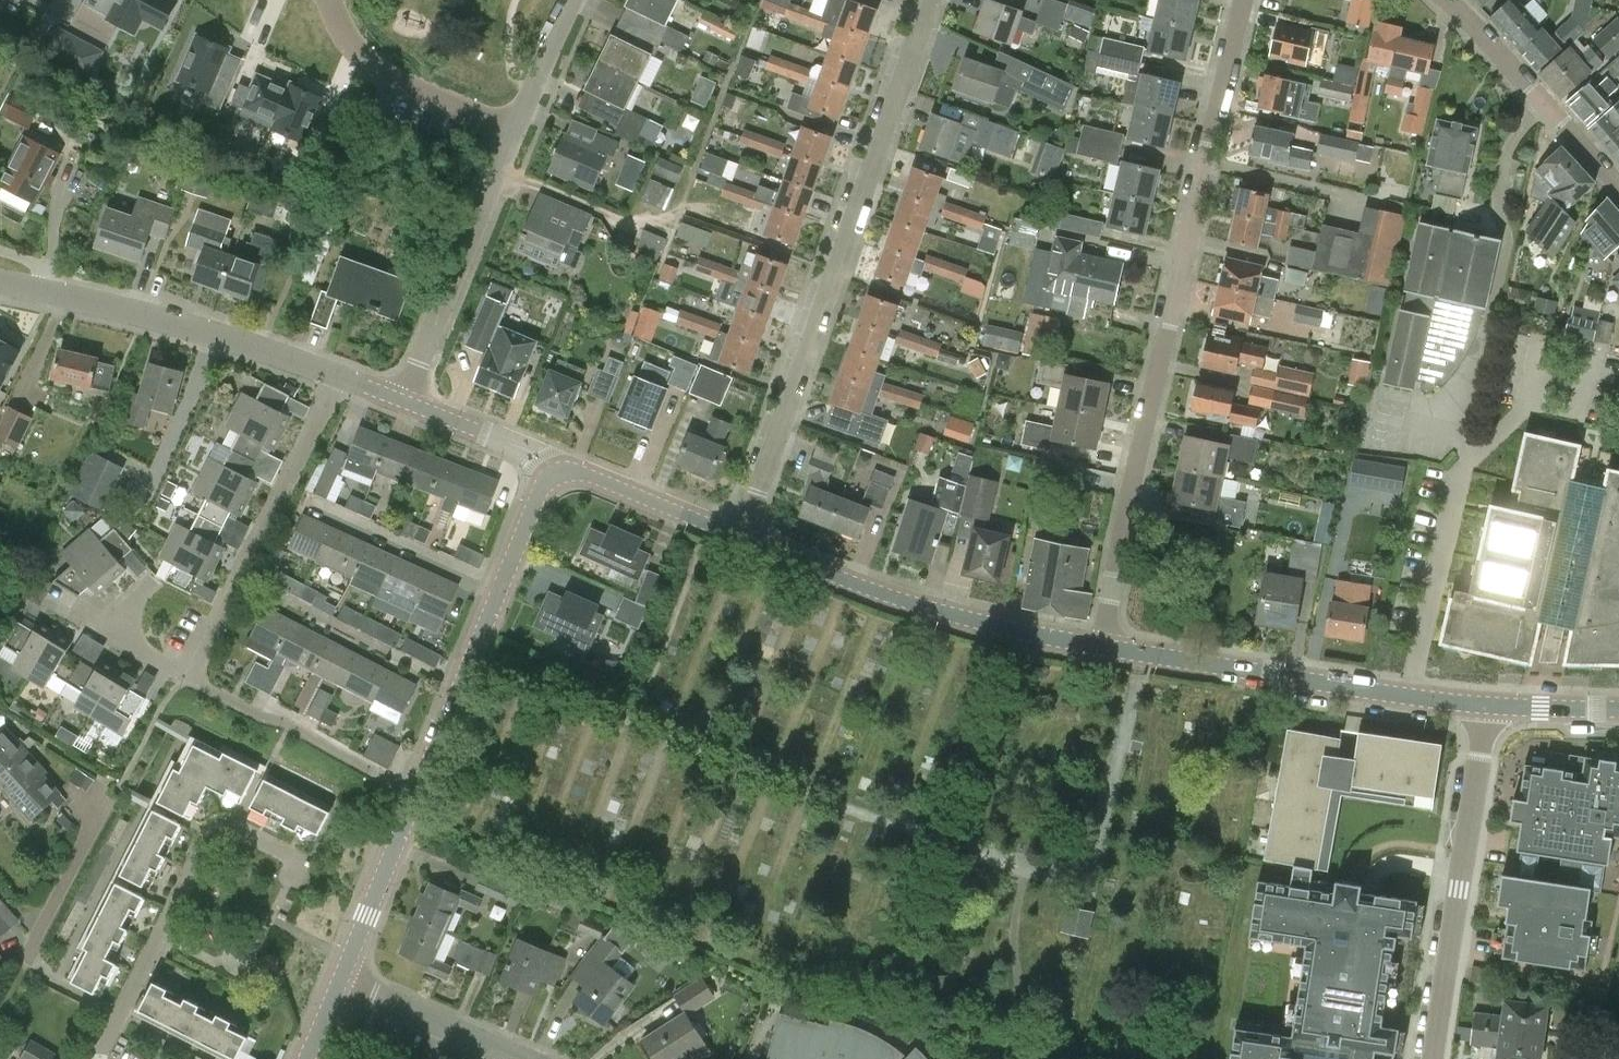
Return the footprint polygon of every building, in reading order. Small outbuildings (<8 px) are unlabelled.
[(86,3),(107,14),(105,16),(137,33),(145,18),(165,29),(180,0),(88,0),(86,3)] [(679,0),(629,0),(626,6),(641,14),(634,29),(662,42),(682,52),(688,38),(666,26),(679,0)] [(790,3),(791,0),(764,0),(764,1),(788,9),(790,3)] [(831,17),(828,25),(838,28),(838,29),(867,38),(876,11),(844,0),(831,0),(826,15),(831,17)] [(1041,11),(1063,19),(1068,6),(1052,0),(1045,0),(1041,11)] [(1157,22),(1193,30),(1200,0),(1163,0),(1157,22)] [(1347,22),(1368,27),(1374,1),(1370,0),(1352,0),(1347,22)] [(1543,30),(1516,0),(1511,0),(1490,19),(1519,51),(1543,30)] [(1584,31),(1587,34),(1593,0),(1576,0),(1573,17),(1584,31)] [(1058,33),(1063,19),(1041,11),(1037,23),(1020,18),(1021,14),(987,2),(976,33),(1010,46),(1016,31),(1032,36),(1036,25),(1058,33)] [(785,17),(807,25),(809,18),(806,17),(809,9),(790,3),(788,9),(785,17)] [(828,25),(831,17),(826,15),(809,9),(806,17),(809,18),(807,25),(826,32),(828,25)] [(734,41),(739,32),(705,15),(700,24),(734,41)] [(1550,38),(1543,30),(1519,51),(1538,72),(1562,51),(1562,50),(1584,31),(1573,17),(1550,38)] [(1609,60),(1618,51),(1618,18),(1593,41),(1609,60)] [(1186,61),(1193,30),(1157,22),(1150,52),(1186,61)] [(1304,67),(1305,62),(1321,66),(1329,32),(1312,27),(1311,31),(1278,23),(1269,56),(1287,60),(1286,63),(1304,67)] [(1378,63),(1392,66),(1398,38),(1399,38),(1401,29),(1380,24),(1370,60),(1363,59),(1351,120),(1364,123),(1375,68),(1377,68),(1378,63)] [(757,27),(751,45),(762,49),(768,30),(757,27)] [(104,51),(59,28),(44,56),(89,80),(104,51)] [(612,34),(598,62),(638,82),(652,55),(655,56),(662,42),(634,29),(628,42),(612,34)] [(838,29),(829,55),(857,65),(867,38),(838,29)] [(1399,38),(1401,29),(1399,38),(1398,38),(1392,66),(1386,94),(1402,97),(1408,69),(1427,73),(1433,47),(1399,38)] [(197,36),(179,80),(208,92),(204,103),(220,110),(242,60),(228,54),(229,49),(197,36)] [(1104,39),(1100,54),(1141,64),(1145,48),(1104,39)] [(1563,99),(1591,75),(1605,62),(1588,45),(1585,49),(1578,40),(1540,73),(1563,99)] [(992,104),(993,104),(1000,84),(1019,91),(1064,111),(1075,86),(999,51),(993,70),(966,61),(956,91),(957,92),(959,88),(993,100),(992,104)] [(744,53),(737,72),(751,78),(759,59),(744,53)] [(1138,78),(1141,64),(1100,54),(1097,68),(1138,78)] [(812,70),(812,71),(810,77),(820,81),(820,82),(848,92),(857,65),(829,55),(825,67),(818,64),(812,68),(812,70)] [(766,70),(788,78),(790,72),(787,71),(790,63),(771,56),(766,70)] [(1618,75),(1618,56),(1606,68),(1616,78),(1618,75)] [(625,109),(638,82),(598,62),(585,90),(601,98),(593,113),(621,127),(618,132),(652,150),(656,142),(642,135),(650,120),(629,110),(629,111),(625,109)] [(790,72),(788,78),(807,85),(810,77),(812,71),(812,70),(790,63),(787,71),(790,72)] [(693,100),(709,106),(719,81),(703,75),(693,100)] [(240,84),(231,104),(243,109),(241,116),(272,129),(289,89),(257,76),(252,89),(240,84)] [(1309,102),(1312,87),(1291,82),(1291,81),(1266,76),(1259,109),(1281,114),(1281,115),(1299,120),(1303,101),(1309,102)] [(1144,77),(1137,108),(1173,117),(1180,85),(1144,77)] [(1606,98),(1617,89),(1607,78),(1597,87),(1591,81),(1566,104),(1587,128),(1613,105),(1606,98)] [(1350,103),(1354,87),(1323,80),(1319,96),(1350,103)] [(838,119),(848,92),(820,82),(813,101),(792,93),(786,111),(820,123),(823,114),(838,119)] [(289,89),(272,129),(304,143),(323,98),(291,85),(289,89)] [(1426,120),(1433,90),(1418,87),(1412,115),(1405,113),(1401,131),(1422,136),(1426,120)] [(29,130),(41,106),(15,92),(2,117),(29,130)] [(1588,129),(1618,163),(1618,102),(1588,129)] [(1165,148),(1173,117),(1137,108),(1130,140),(1165,148)] [(949,159),(956,140),(972,146),(972,143),(1005,154),(1013,130),(965,113),(960,126),(934,117),(922,150),(949,159)] [(1428,165),(1443,168),(1437,194),(1461,199),(1466,174),(1467,174),(1477,130),(1438,121),(1428,165)] [(1084,126),(1080,141),(1121,151),(1125,135),(1084,126)] [(1249,155),(1271,160),(1271,162),(1309,171),(1313,152),(1292,147),(1295,136),(1256,127),(1249,155)] [(763,146),(766,138),(745,130),(741,144),(758,150),(760,145),(763,146)] [(822,167),(832,140),(802,130),(793,156),(822,167)] [(1356,163),(1360,143),(1322,135),(1318,154),(1356,163)] [(609,170),(619,145),(597,136),(592,147),(565,136),(551,171),(594,188),(603,167),(609,170)] [(36,203),(60,155),(26,138),(2,186),(36,203)] [(786,144),(766,138),(763,146),(760,145),(758,150),(781,159),(786,144)] [(1035,171),(1060,176),(1065,145),(1041,140),(1035,171)] [(1118,165),(1121,151),(1080,141),(1077,155),(1118,165)] [(1576,224),(1564,212),(1571,205),(1573,206),(1596,184),(1561,147),(1537,170),(1532,174),(1535,177),(1533,183),(1541,191),(1549,184),(1554,190),(1548,197),(1550,199),(1527,231),(1553,259),(1576,224)] [(707,153),(701,169),(722,177),(728,161),(707,153)] [(615,185),(634,193),(647,163),(628,155),(615,185)] [(813,193),(822,167),(793,156),(784,183),(813,193)] [(654,174),(678,184),(684,169),(660,158),(654,174)] [(1124,165),(1117,196),(1152,204),(1160,173),(1124,165)] [(970,189),(974,177),(951,169),(947,181),(970,189)] [(933,207),(943,180),(915,170),(906,197),(933,207)] [(665,211),(674,190),(651,180),(642,202),(665,211)] [(722,197),(742,204),(747,190),(727,183),(722,197)] [(759,204),(764,206),(774,210),(804,220),(813,193),(784,183),(780,194),(765,189),(763,196),(759,204)] [(1238,205),(1236,216),(1290,229),(1290,227),(1293,214),(1266,208),(1269,195),(1242,189),(1241,191),(1236,189),(1233,204),(1238,205)] [(763,196),(747,190),(742,204),(762,212),(764,206),(759,204),(763,196)] [(577,252),(592,216),(540,194),(515,252),(556,269),(566,247),(577,252)] [(1145,236),(1152,204),(1117,196),(1109,228),(1145,236)] [(906,197),(896,224),(924,234),(933,207),(906,197)] [(1618,247),(1618,212),(1607,198),(1586,222),(1588,224),(1581,235),(1604,261),(1618,247)] [(142,261),(151,233),(165,238),(174,210),(140,200),(135,217),(110,209),(98,247),(142,261)] [(961,217),(965,209),(946,202),(941,217),(964,225),(966,219),(961,217)] [(1359,234),(1323,225),(1317,253),(1312,270),(1327,273),(1328,271),(1389,286),(1406,216),(1365,207),(1359,234)] [(195,280),(221,289),(233,256),(221,252),(233,219),(201,208),(188,245),(201,250),(196,263),(201,264),(195,280)] [(987,217),(965,209),(961,217),(966,219),(964,225),(983,231),(987,217)] [(804,220),(774,210),(765,236),(795,247),(804,220)] [(1100,239),(1104,223),(1063,214),(1059,229),(1100,239)] [(1293,214),(1290,227),(1304,230),(1307,217),(1293,214)] [(1290,229),(1236,216),(1230,243),(1257,249),(1260,235),(1287,241),(1290,229)] [(1016,219),(1013,231),(1038,236),(1041,224),(1016,219)] [(683,222),(679,238),(706,244),(709,227),(683,222)] [(1434,390),(1434,388),(1436,388),(1437,384),(1444,385),(1457,368),(1468,350),(1476,330),(1482,309),(1485,310),(1501,241),(1455,230),(1455,233),(1448,232),(1449,229),(1420,223),(1405,292),(1409,293),(1405,310),(1401,309),(1385,384),(1413,390),(1415,379),(1422,381),(1421,385),(1421,387),(1421,389),(1422,391),(1423,392),(1424,393),(1426,394),(1428,394),(1430,394),(1431,393),(1433,392),(1434,390)] [(896,224),(887,249),(915,259),(924,234),(896,224)] [(242,259),(233,256),(221,289),(249,299),(253,288),(262,291),(280,239),(257,231),(252,243),(248,242),(242,259)] [(657,263),(666,241),(645,232),(636,254),(657,263)] [(1071,296),(1081,256),(1083,246),(1057,239),(1044,290),(1054,292),(1050,309),(1067,313),(1070,296),(1071,296)] [(1312,270),(1317,253),(1290,246),(1286,264),(1312,270)] [(915,259),(887,249),(878,277),(905,287),(915,259)] [(947,270),(950,263),(927,255),(922,269),(941,276),(944,269),(947,270)] [(1124,266),(1081,256),(1071,296),(1115,307),(1124,266)] [(397,318),(411,283),(345,257),(331,293),(324,290),(312,321),(328,327),(340,296),(397,318)] [(737,280),(778,294),(787,267),(758,257),(753,270),(742,266),(740,272),(722,265),(719,274),(716,273),(714,278),(735,286),(737,280)] [(719,274),(722,265),(700,258),(695,272),(714,278),(716,273),(719,274)] [(1275,298),(1279,282),(1260,277),(1262,268),(1227,260),(1221,285),(1275,298)] [(968,270),(950,263),(947,270),(944,269),(941,276),(963,284),(968,270)] [(1289,266),(1287,281),(1308,284),(1310,270),(1289,266)] [(744,297),(739,311),(768,321),(778,294),(737,280),(735,286),(732,293),(744,297)] [(515,399),(539,342),(500,326),(509,304),(514,292),(494,283),(467,345),(489,354),(477,383),(515,399)] [(1270,318),(1275,298),(1221,285),(1214,314),(1250,323),(1252,314),(1270,318)] [(1532,294),(1528,311),(1557,318),(1561,301),(1532,294)] [(870,298),(860,325),(888,335),(898,308),(870,298)] [(627,331),(655,340),(664,313),(637,303),(627,331)] [(1320,329),(1324,312),(1298,306),(1294,323),(1320,329)] [(1568,336),(1594,343),(1601,313),(1575,307),(1568,336)] [(677,325),(697,332),(702,318),(682,311),(677,325)] [(730,337),(759,347),(768,321),(739,311),(731,335),(730,337)] [(1039,358),(1048,318),(1032,314),(1023,355),(1039,358)] [(720,331),(722,325),(702,318),(697,332),(716,339),(717,339),(720,331)] [(1599,320),(1594,341),(1609,345),(1614,323),(1599,320)] [(860,325),(851,352),(879,362),(888,335),(860,325)] [(983,346),(1017,354),(1021,334),(987,327),(983,346)] [(897,345),(917,352),(922,338),(901,330),(897,345)] [(750,374),(759,347),(730,337),(731,335),(720,331),(717,339),(716,339),(708,360),(750,374)] [(1235,373),(1237,363),(1262,369),(1267,349),(1242,344),(1243,340),(1223,336),(1222,340),(1209,337),(1202,366),(1235,373)] [(942,345),(922,338),(917,352),(937,359),(942,345)] [(19,352),(0,341),(0,387),(19,352)] [(53,373),(91,383),(90,386),(111,391),(117,366),(97,361),(98,356),(60,346),(53,373)] [(870,388),(879,391),(882,383),(884,384),(886,376),(875,372),(879,362),(851,352),(842,378),(870,388)] [(675,368),(668,384),(686,392),(698,365),(673,355),(669,366),(675,368)] [(610,357),(603,372),(598,370),(588,395),(609,403),(619,378),(618,378),(625,363),(610,357)] [(1369,362),(1351,359),(1347,386),(1365,389),(1369,362)] [(141,393),(133,391),(125,421),(146,427),(154,398),(174,404),(184,370),(150,360),(141,393)] [(578,403),(584,389),(581,387),(582,385),(581,384),(586,372),(559,360),(554,373),(553,372),(539,405),(568,418),(575,401),(578,403)] [(1064,390),(1060,409),(1103,418),(1110,387),(1067,378),(1067,380),(1062,379),(1065,366),(1042,362),(1037,384),(1064,390)] [(704,399),(715,371),(700,365),(689,393),(704,399)] [(1276,389),(1310,397),(1315,375),(1281,367),(1276,389)] [(636,378),(620,416),(636,423),(636,426),(646,430),(649,428),(653,430),(669,392),(636,378)] [(832,405),(835,406),(835,405),(861,414),(861,413),(871,417),(878,397),(878,396),(879,391),(870,388),(842,378),(832,405)] [(267,381),(259,397),(244,390),(236,407),(284,432),(293,415),(284,410),(292,394),(267,381)] [(902,399),(905,390),(884,384),(882,383),(879,391),(878,396),(878,397),(897,403),(899,398),(902,399)] [(1255,427),(1259,410),(1231,404),(1234,391),(1198,383),(1192,411),(1209,415),(1209,419),(1228,423),(1228,422),(1255,427)] [(924,396),(905,390),(902,399),(899,398),(897,403),(919,410),(924,396)] [(1270,409),(1305,416),(1309,398),(1274,390),(1270,409)] [(32,415),(9,403),(0,420),(0,433),(18,443),(32,415)] [(882,420),(871,417),(861,413),(861,414),(835,405),(835,406),(828,427),(880,445),(888,423),(882,420)] [(276,449),(284,432),(236,407),(227,425),(241,432),(233,447),(258,460),(266,445),(276,449)] [(1103,418),(1060,409),(1056,430),(1027,424),(1023,446),(1047,451),(1050,439),(1054,440),(1054,442),(1096,451),(1103,418)] [(973,426),(949,417),(943,435),(967,444),(973,426)] [(715,419),(708,437),(693,431),(691,436),(690,436),(679,464),(697,471),(695,475),(707,480),(709,476),(714,478),(725,450),(722,449),(732,426),(715,419)] [(378,470),(376,470),(389,438),(362,427),(350,459),(348,459),(344,469),(374,480),(378,470)] [(929,455),(934,438),(921,434),(916,450),(929,455)] [(1186,437),(1179,470),(1223,480),(1227,459),(1253,465),(1258,440),(1231,435),(1229,447),(1186,437)] [(1527,436),(1510,512),(1492,508),(1472,594),(1456,591),(1453,601),(1452,600),(1442,643),(1530,663),(1539,622),(1573,630),(1566,663),(1618,664),(1618,474),(1609,472),(1605,488),(1571,481),(1579,447),(1527,436)] [(378,470),(405,481),(418,449),(389,438),(376,470),(378,470)] [(233,447),(225,463),(211,455),(202,473),(251,497),(260,480),(250,475),(258,460),(233,447)] [(432,491),(444,459),(418,449),(405,481),(432,491)] [(123,465),(105,457),(92,450),(71,494),(101,509),(123,465)] [(454,513),(459,502),(472,470),(444,459),(432,491),(447,497),(443,509),(454,513)] [(811,494),(809,500),(802,517),(831,528),(843,500),(821,492),(826,480),(830,482),(835,467),(814,459),(809,473),(813,474),(806,492),(811,494)] [(1386,492),(1391,464),(1378,462),(1373,490),(1386,492)] [(327,499),(337,475),(325,470),(314,493),(327,499)] [(487,512),(499,480),(472,470),(459,502),(487,512)] [(863,508),(843,500),(831,528),(859,539),(872,507),(883,511),(897,478),(877,470),(863,508)] [(1219,498),(1223,480),(1179,470),(1173,502),(1215,511),(1213,522),(1240,528),(1245,504),(1219,498)] [(251,497),(202,473),(194,490),(208,497),(200,512),(225,525),(233,510),(242,514),(251,497)] [(988,522),(998,482),(972,476),(963,516),(988,522)] [(900,553),(932,563),(947,511),(958,514),(958,516),(960,516),(967,486),(941,477),(938,486),(944,488),(940,506),(934,504),(933,508),(911,501),(907,516),(911,517),(900,553)] [(347,506),(359,511),(365,499),(353,493),(347,506)] [(378,505),(365,499),(359,511),(373,518),(378,505)] [(178,521),(169,538),(218,563),(226,545),(217,541),(225,525),(200,512),(192,528),(178,521)] [(1336,517),(1320,514),(1314,541),(1330,544),(1336,517)] [(334,546),(340,532),(305,516),(291,546),(316,557),(324,541),(334,546)] [(402,531),(414,537),(418,528),(420,524),(408,519),(402,531)] [(238,523),(231,541),(243,545),(250,527),(238,523)] [(418,528),(414,537),(427,543),(433,530),(420,524),(418,528)] [(116,525),(102,537),(92,525),(77,538),(112,579),(127,567),(120,559),(134,547),(116,525)] [(612,569),(613,566),(638,577),(641,570),(643,571),(650,556),(638,551),(643,541),(612,527),(608,537),(592,530),(581,555),(612,569)] [(975,529),(964,574),(980,577),(980,582),(994,581),(999,582),(1009,537),(975,529)] [(316,557),(354,574),(367,544),(340,532),(334,546),(324,541),(316,557)] [(112,579),(77,538),(62,550),(73,562),(54,578),(80,593),(91,584),(98,592),(112,579)] [(209,580),(218,563),(169,538),(160,555),(174,562),(166,579),(191,591),(199,575),(209,580)] [(1082,593),(1090,552),(1037,541),(1032,564),(1029,585),(1025,610),(1087,622),(1092,596),(1082,593)] [(1293,543),(1287,580),(1267,576),(1260,623),(1293,629),(1301,582),(1316,585),(1322,548),(1293,543)] [(367,544),(354,574),(350,583),(377,595),(394,556),(367,544)] [(481,568),(487,556),(461,544),(455,556),(481,568)] [(414,612),(418,603),(424,589),(413,583),(420,568),(394,556),(377,595),(414,612)] [(424,589),(418,603),(444,615),(458,585),(420,568),(413,583),(424,589)] [(649,570),(637,600),(649,605),(660,574),(649,570)] [(287,591),(293,578),(278,571),(272,583),(287,591)] [(287,591),(300,597),(306,585),(293,578),(287,591)] [(320,592),(306,585),(300,597),(313,604),(320,592)] [(1369,609),(1355,606),(1357,590),(1338,588),(1337,603),(1332,603),(1327,634),(1364,640),(1369,609)] [(586,646),(593,631),(596,632),(603,616),(595,613),(598,606),(568,592),(562,605),(547,598),(534,625),(569,641),(570,638),(586,646)] [(640,628),(649,605),(637,600),(633,599),(624,622),(640,628)] [(277,652),(281,654),(296,624),(266,608),(247,646),(274,659),(277,652)] [(348,622),(362,629),(368,617),(354,610),(348,622)] [(381,623),(368,617),(362,629),(375,636),(381,623)] [(11,665),(28,675),(56,629),(40,619),(34,628),(19,618),(4,642),(20,652),(11,665)] [(326,639),(296,624),(281,654),(311,669),(326,639)] [(82,657),(67,648),(73,639),(56,629),(28,675),(44,685),(53,672),(67,681),(82,657)] [(356,654),(326,639),(311,669),(341,684),(356,654)] [(443,655),(418,642),(412,655),(436,667),(443,655)] [(371,699),(386,669),(356,654),(341,684),(371,699)] [(74,703),(90,713),(119,667),(102,657),(97,666),(82,657),(67,681),(82,690),(74,703)] [(258,662),(254,670),(265,675),(278,682),(286,665),(274,659),(270,668),(258,662)] [(145,696),(130,686),(135,677),(119,667),(90,713),(123,733),(145,696)] [(417,684),(386,669),(371,699),(402,715),(417,684)] [(248,682),(259,688),(265,675),(254,670),(248,682)] [(278,682),(265,675),(259,688),(271,694),(278,682)] [(308,713),(321,719),(327,707),(315,700),(308,713)] [(339,713),(327,707),(321,719),(333,725),(339,713)] [(27,751),(7,729),(0,735),(0,775),(27,751)] [(1267,859),(1295,863),(1314,867),(1328,869),(1342,793),(1434,806),(1443,743),(1360,732),(1356,759),(1340,757),(1343,738),(1290,729),(1288,741),(1267,859)] [(394,759),(400,746),(376,734),(369,746),(394,759)] [(245,796),(260,768),(226,751),(223,757),(197,746),(183,773),(175,769),(158,802),(186,817),(193,802),(199,805),(210,785),(227,794),(231,788),(245,796)] [(27,751),(0,775),(0,785),(32,820),(61,793),(37,767),(40,764),(27,751)] [(1585,971),(1587,957),(1595,959),(1598,937),(1591,935),(1593,921),(1586,920),(1591,892),(1601,893),(1605,865),(1609,866),(1613,838),(1618,839),(1618,763),(1552,752),(1549,768),(1525,764),(1520,800),(1513,799),(1510,822),(1521,824),(1517,852),(1521,852),(1517,877),(1502,875),(1497,906),(1508,908),(1505,924),(1507,924),(1502,958),(1585,971)] [(284,823),(302,790),(266,772),(257,788),(261,790),(252,806),(284,823)] [(334,807),(302,790),(284,823),(317,840),(334,807)] [(142,823),(175,839),(184,823),(167,814),(169,811),(152,803),(142,823)] [(128,822),(120,818),(59,936),(67,941),(86,905),(87,906),(117,847),(116,846),(128,822)] [(134,839),(167,855),(175,839),(142,823),(134,839)] [(126,855),(159,872),(167,855),(134,839),(126,855)] [(159,872),(126,855),(118,872),(151,888),(159,872)] [(1295,863),(1291,886),(1259,881),(1250,938),(1306,946),(1292,1036),(1236,1028),(1232,1051),(1231,1058),(1394,1058),(1395,1055),(1399,1029),(1382,1027),(1394,949),(1395,950),(1397,937),(1412,939),(1418,901),(1379,895),(1370,894),(1361,893),(1362,886),(1355,885),(1351,884),(1347,884),(1336,882),(1334,893),(1310,889),(1314,867),(1295,863)] [(516,907),(523,892),(483,874),(475,890),(516,907)] [(106,896),(138,912),(147,896),(130,888),(132,884),(116,876),(106,896)] [(463,892),(461,898),(431,885),(417,920),(447,933),(459,904),(478,912),(483,901),(473,897),(463,892)] [(130,928),(138,912),(106,896),(97,911),(130,928)] [(17,920),(4,905),(2,907),(0,905),(0,935),(17,920)] [(1089,939),(1095,912),(1068,906),(1061,933),(1089,939)] [(122,944),(130,928),(97,911),(89,927),(122,944)] [(584,914),(577,930),(601,940),(607,924),(584,914)] [(447,933),(417,920),(402,954),(431,966),(428,973),(440,978),(449,982),(454,969),(435,961),(447,933)] [(81,944),(86,946),(114,960),(122,944),(89,927),(81,944)] [(624,1001),(635,987),(610,967),(623,951),(607,939),(584,968),(597,978),(578,1003),(606,1025),(624,1001)] [(458,963),(471,968),(474,970),(489,976),(498,955),(485,949),(484,951),(461,941),(458,949),(463,952),(458,963)] [(555,985),(565,960),(519,942),(503,982),(520,989),(526,991),(532,994),(536,995),(542,980),(555,985)] [(86,946),(78,963),(110,979),(119,963),(114,960),(86,946)] [(110,979),(78,963),(69,979),(102,996),(110,979)] [(688,1016),(701,1008),(717,998),(702,975),(673,994),(675,996),(686,1015),(645,1040),(657,1058),(700,1058),(711,1052),(703,1040),(688,1016)] [(171,1031),(188,998),(155,981),(147,998),(143,996),(135,1013),(171,1031)] [(220,1015),(188,998),(171,1031),(203,1048),(220,1015)] [(1476,1014),(1474,1028),(1487,1030),(1487,1028),(1502,1029),(1544,1034),(1548,1006),(1506,1001),(1503,1017),(1476,1014)] [(907,1057),(888,1042),(866,1031),(844,1023),(831,1019),(829,1026),(780,1013),(767,1058),(928,1058),(917,1047),(907,1057)] [(220,1015),(203,1048),(224,1058),(238,1058),(252,1032),(220,1015)] [(1474,1028),(1472,1044),(1499,1047),(1498,1058),(1541,1058),(1544,1034),(1502,1029),(1487,1028),(1487,1030),(1474,1028)] [(144,1044),(160,1051),(166,1039),(149,1032),(144,1044)] [(20,1058),(61,1058),(63,1056),(32,1038),(20,1058)] [(174,1058),(186,1058),(190,1052),(174,1044),(167,1056),(174,1058)]
